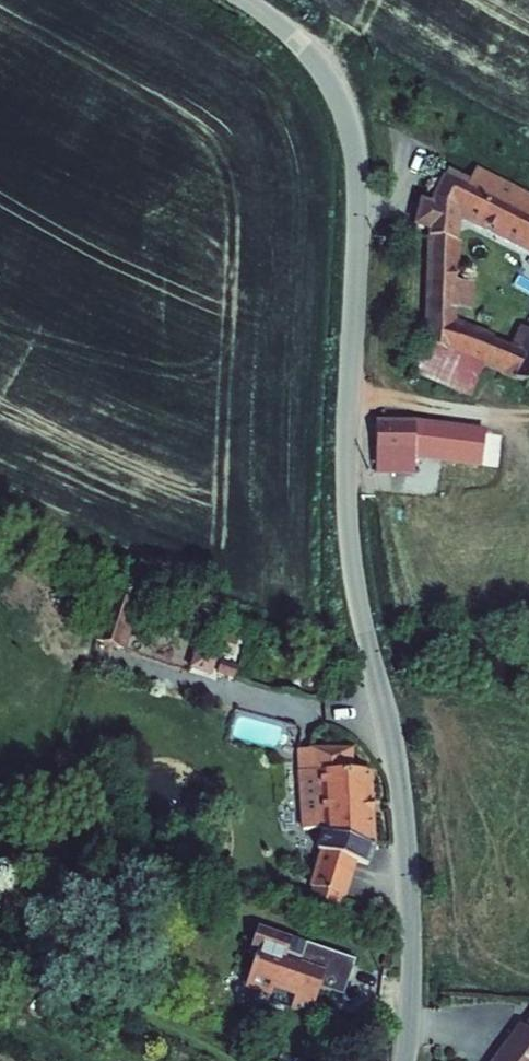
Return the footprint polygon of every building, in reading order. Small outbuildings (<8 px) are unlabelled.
[(511,184),(503,198),(491,191),(457,172),(443,200),(468,213),(528,246),(528,194),(511,184)] [(499,177),(491,191),(503,198),(511,184),(499,177)] [(422,222),(436,229),(465,244),(468,213),(443,200),(435,195),(422,222)] [(436,229),(427,340),(487,365),(500,337),(459,320),(460,305),(462,280),(465,244),(436,229)] [(478,281),(462,280),(460,305),(476,306),(478,281)] [(526,326),(518,345),(506,373),(524,381),(528,387),(528,327),(526,326)] [(506,373),(518,345),(500,337),(487,365),(506,373)] [(487,365),(427,340),(420,362),(477,384),(487,365)] [(429,459),(428,422),(428,420),(386,418),(386,458),(390,470),(389,472),(429,472),(429,459)] [(490,424),(428,422),(429,459),(502,461),(502,432),(490,432),(490,424)] [(135,620),(110,613),(98,655),(123,663),(135,620)] [(383,849),(376,777),(358,777),(358,755),(317,756),(318,778),(307,778),(313,835),(332,834),(333,837),(328,857),(333,858),(324,894),(326,895),(355,902),(357,902),(365,865),(378,869),(383,849)] [(322,914),(350,920),(355,902),(326,895),(322,914)] [(278,992),(276,999),(275,1002),(314,1015),(322,988),(326,976),(350,984),(358,962),(309,945),(305,960),(291,956),(296,941),(261,929),(256,943),(263,957),(254,984),(278,992)] [(309,945),(296,941),(291,956),(305,960),(309,945)] [(326,976),(322,988),(346,997),(350,984),(326,976)] [(278,992),(254,984),(251,991),(276,999),(278,992)] [(498,1060),(528,1060),(528,1028),(522,1036),(519,1033),(498,1060)]
